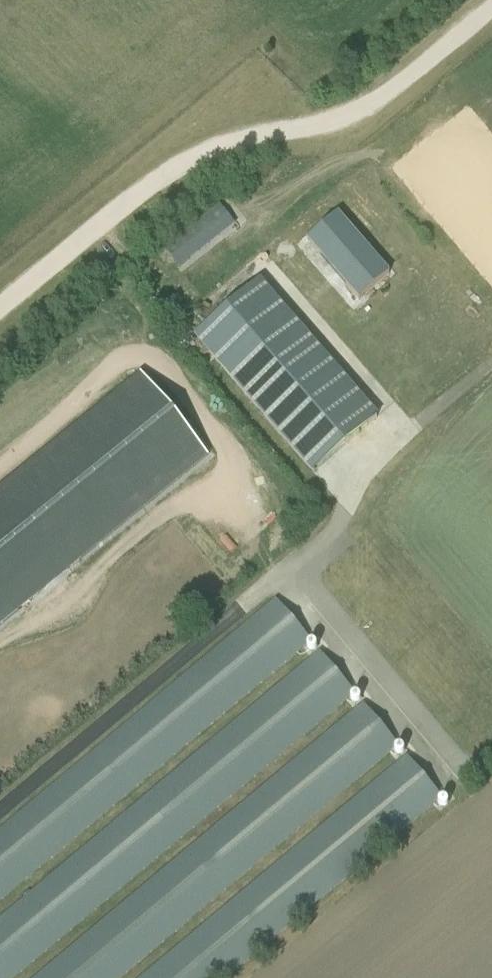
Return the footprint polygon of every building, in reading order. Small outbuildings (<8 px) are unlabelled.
[(356,301),(388,273),(333,212),(301,241),(356,301)] [(311,474),(378,416),(260,281),(194,338),(311,474)] [(0,491),(0,624),(208,459),(140,377),(0,491)] [(0,832),(0,902),(311,642),(273,603),(0,832)] [(353,697),(317,654),(0,919),(0,977),(13,977),(353,697)] [(398,747),(362,705),(38,977),(121,977),(398,747)] [(441,799),(407,759),(143,977),(227,977),(441,799)]
